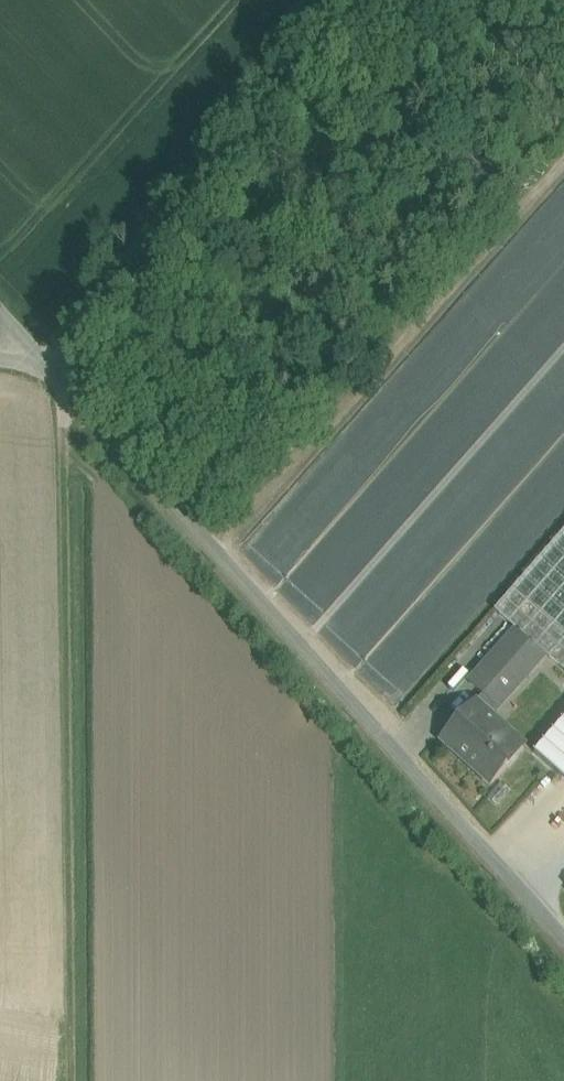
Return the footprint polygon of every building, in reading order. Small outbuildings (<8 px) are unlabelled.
[(495,611),(517,630),(516,631),(545,657),(546,656),(563,671),(563,532),(495,611)] [(516,631),(469,683),(494,705),(504,693),(509,698),(545,657),(516,631)] [(524,747),(475,703),(443,739),(492,783),(524,747)]
